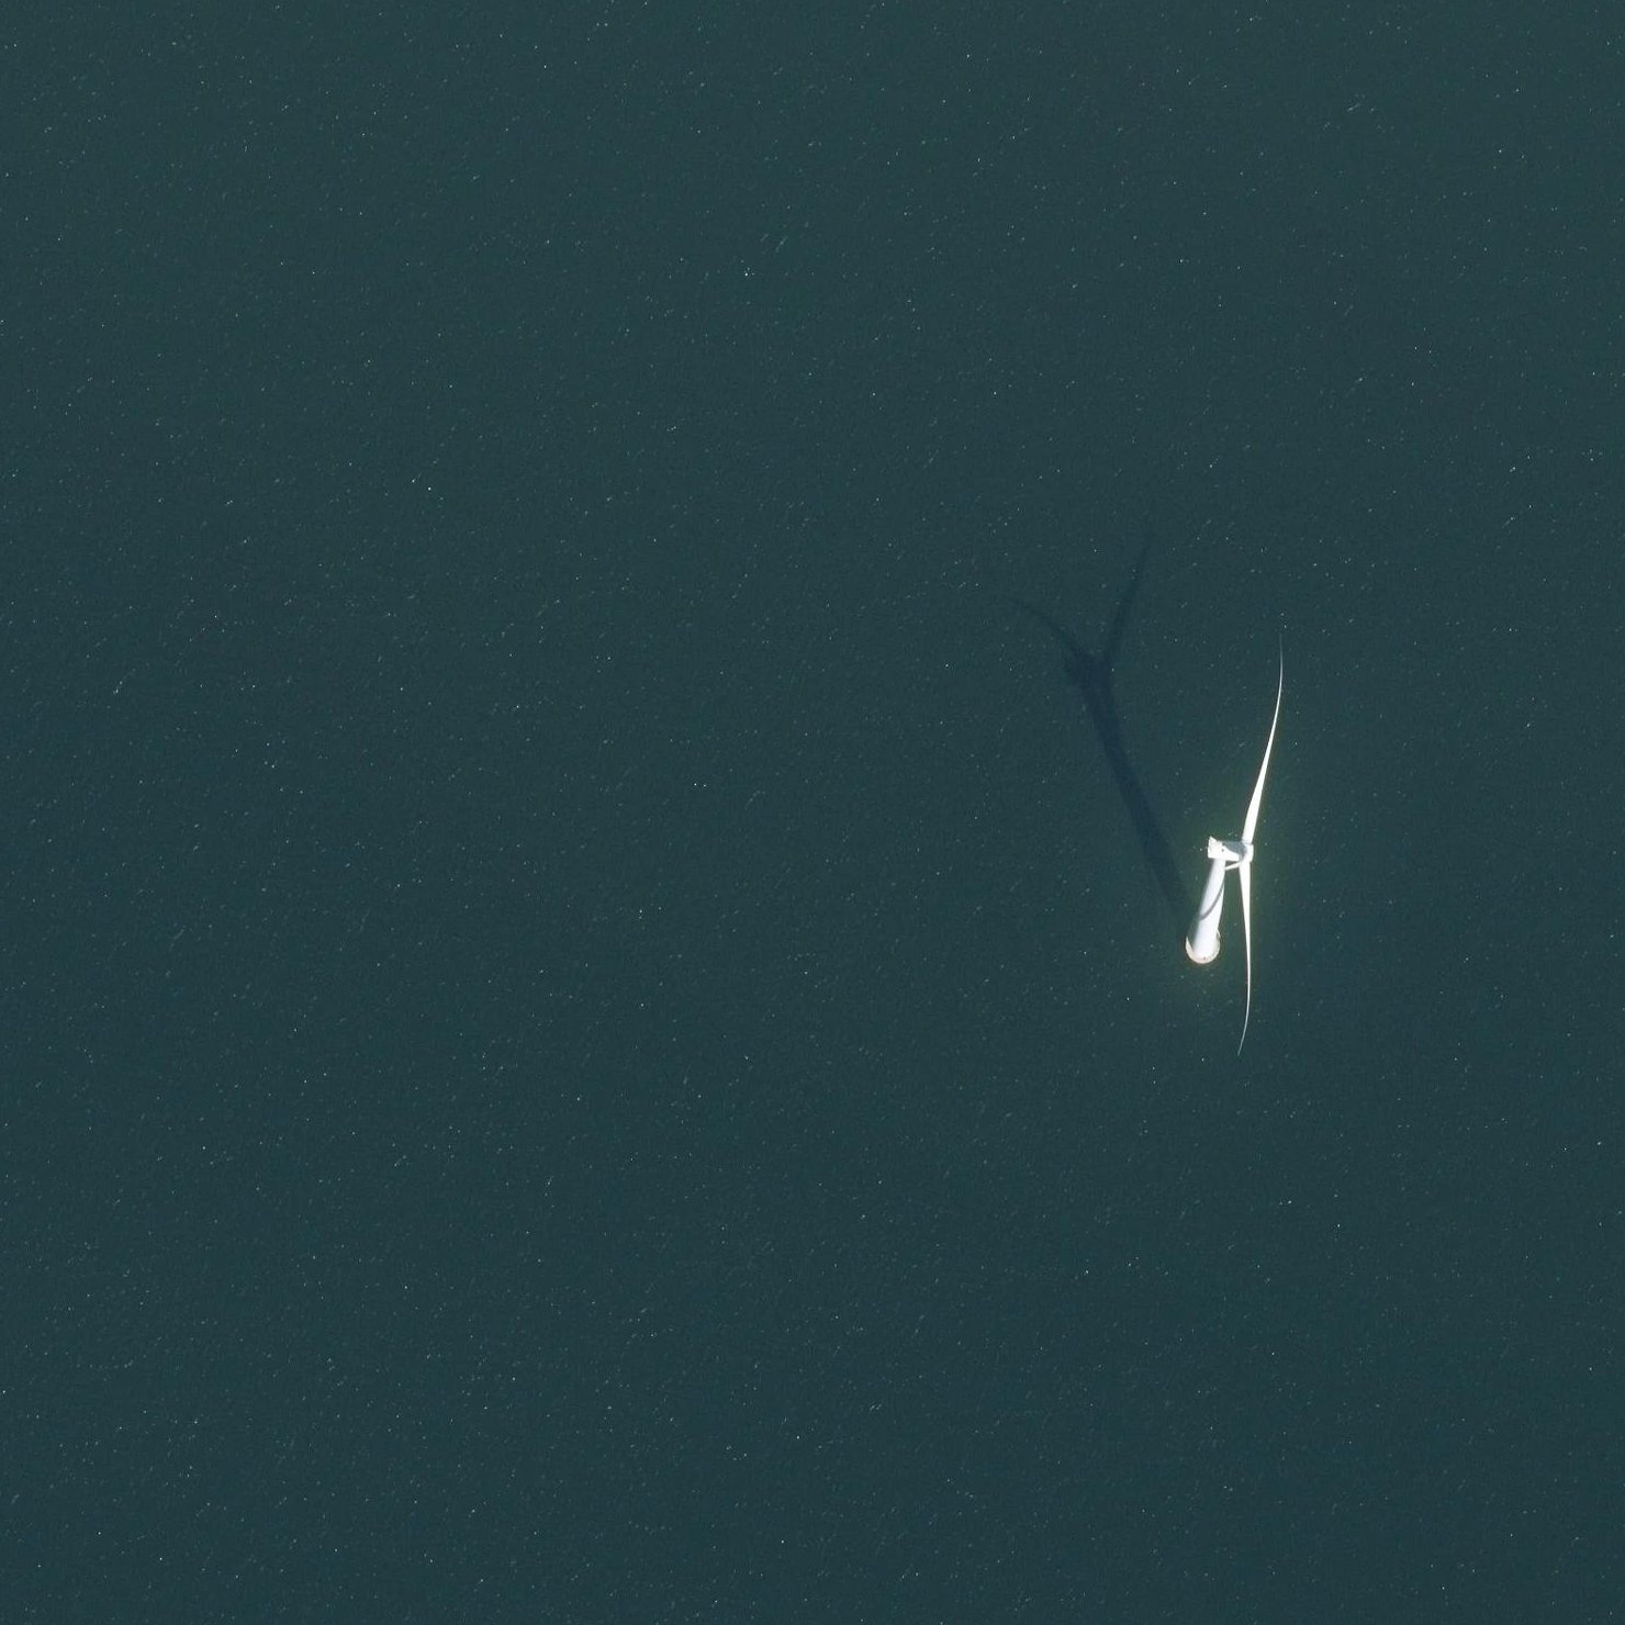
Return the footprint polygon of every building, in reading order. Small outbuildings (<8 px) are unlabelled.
[(1189,947),(1188,952),(1189,957),(1192,962),(1197,964),(1202,963),(1207,960),(1209,956),(1209,951),(1207,946),(1203,943),(1198,942),(1193,943),(1189,947)]
